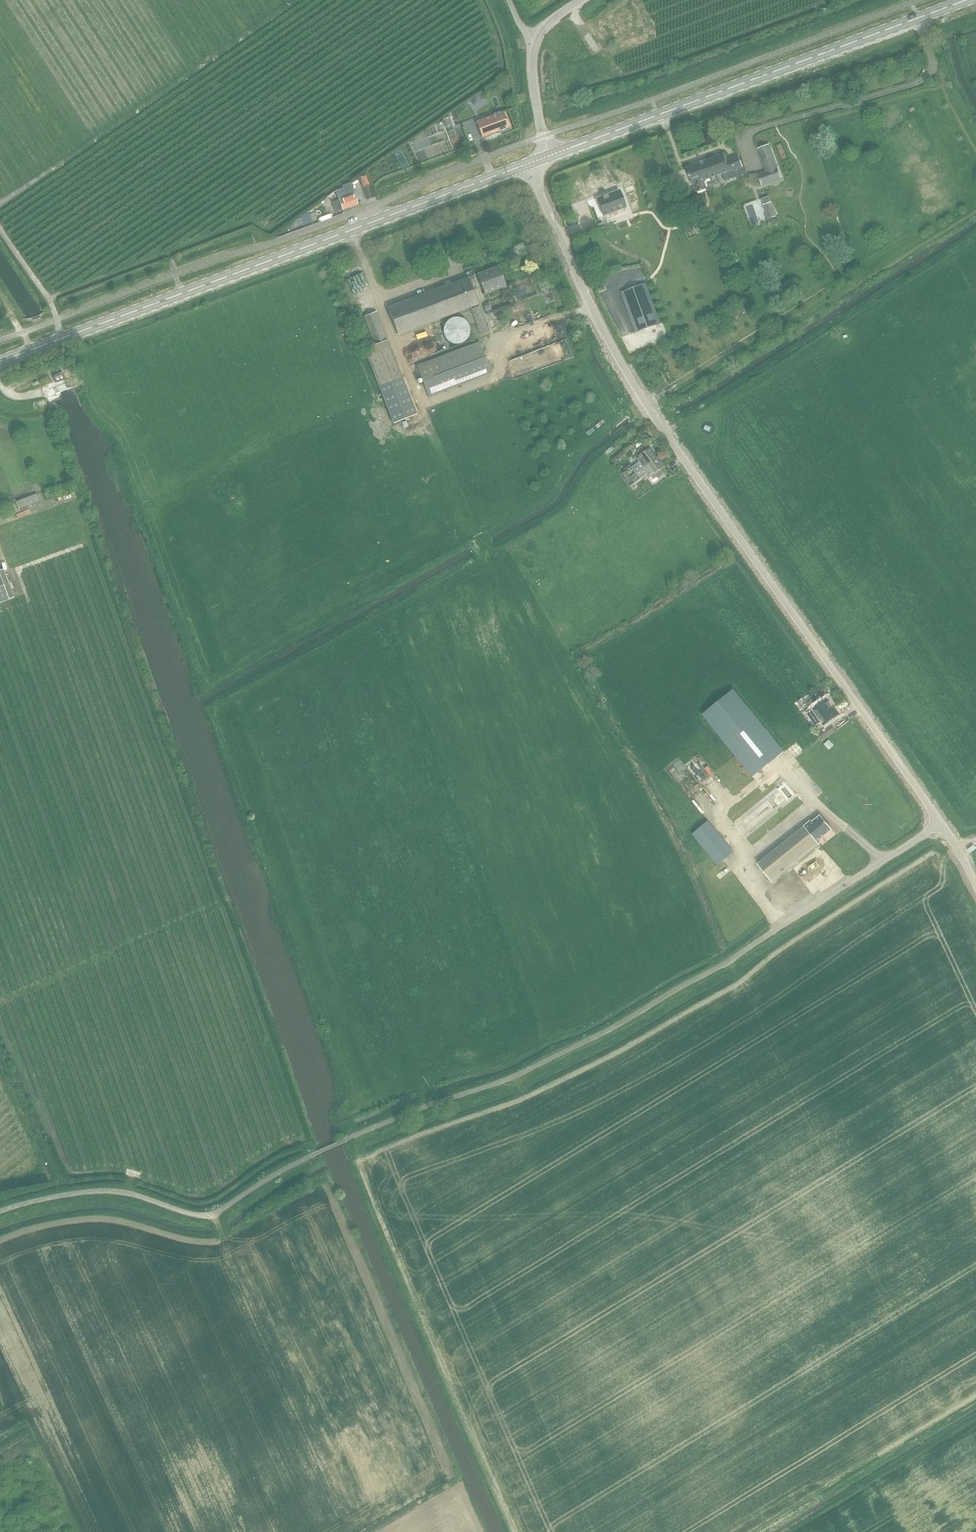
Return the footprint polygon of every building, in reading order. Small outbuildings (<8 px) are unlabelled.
[(458,109),(452,111),(457,124),(462,122),(458,109)] [(482,137),(509,127),(503,111),(476,121),(482,137)] [(441,116),(444,125),(451,122),(448,114),(441,116)] [(453,130),(448,132),(451,139),(456,137),(453,130)] [(781,176),(770,144),(760,147),(768,171),(761,174),(764,182),(781,176)] [(722,154),(685,168),(692,185),(693,184),(696,192),(707,188),(704,180),(723,174),(725,179),(738,175),(737,172),(746,169),(743,161),(741,155),(738,156),(724,161),(722,154)] [(336,212),(342,209),(343,210),(358,204),(350,183),(343,186),(343,187),(336,190),(339,200),(333,202),(336,212)] [(363,188),(367,199),(375,197),(371,185),(363,188)] [(619,190),(597,198),(603,215),(625,206),(619,190)] [(676,196),(670,198),(675,210),(681,208),(676,196)] [(743,201),(748,223),(757,221),(752,199),(743,201)] [(772,202),(764,204),(769,217),(776,214),(772,202)] [(298,219),(292,222),(295,227),(311,221),(307,212),(298,219)] [(575,223),(577,230),(586,228),(584,220),(575,223)] [(590,236),(581,239),(585,250),(594,247),(590,236)] [(485,294),(506,286),(498,266),(477,274),(485,294)] [(621,270),(610,271),(611,280),(638,278),(637,266),(621,267),(621,270)] [(468,277),(467,278),(387,308),(388,309),(397,334),(478,304),(468,277)] [(636,332),(659,323),(645,284),(622,292),(636,332)] [(550,291),(543,294),(545,300),(552,297),(550,291)] [(482,336),(489,333),(479,306),(472,309),(482,336)] [(374,342),(386,338),(377,312),(364,317),(374,342)] [(469,334),(469,331),(469,327),(468,325),(466,322),(465,321),(463,320),(460,319),(458,318),(455,318),(452,319),(448,322),(447,323),(445,326),(445,328),(444,331),(445,333),(445,335),(448,339),(449,341),(452,342),(454,343),(457,343),(459,343),(461,342),(464,341),(466,340),(467,338),(468,336),(469,334)] [(540,329),(539,326),(508,337),(514,352),(566,334),(562,321),(540,329)] [(387,339),(364,348),(379,386),(402,377),(387,339)] [(552,345),(557,353),(567,347),(562,339),(552,345)] [(429,396),(491,373),(479,342),(417,365),(429,396)] [(528,364),(520,367),(516,355),(508,358),(513,372),(529,367),(528,364)] [(55,383),(65,379),(62,372),(52,376),(55,383)] [(417,415),(402,377),(379,386),(393,424),(417,415)] [(636,473),(657,457),(650,448),(637,458),(640,462),(632,467),(636,473)] [(654,482),(658,479),(665,474),(661,468),(664,466),(658,459),(657,457),(636,473),(640,478),(647,473),(651,477),(650,478),(652,482),(654,482)] [(625,480),(630,477),(626,471),(621,475),(625,480)] [(630,486),(634,483),(630,477),(625,480),(630,486)] [(36,494),(15,502),(18,508),(38,500),(36,494)] [(9,599),(0,575),(0,603),(9,599)] [(784,751),(733,689),(702,714),(753,777),(784,751)] [(812,709),(813,709),(807,713),(814,723),(819,719),(824,716),(828,722),(839,714),(833,706),(832,706),(827,699),(812,709)] [(818,734),(822,739),(835,730),(831,725),(818,734)] [(829,739),(824,744),(829,749),(834,745),(829,739)] [(709,774),(712,772),(707,763),(704,765),(709,774)] [(781,773),(728,816),(748,840),(801,797),(781,773)] [(811,820),(804,826),(816,841),(831,829),(820,815),(812,822),(811,820)] [(718,865),(733,852),(708,821),(692,834),(718,865)] [(801,828),(757,863),(772,882),(819,844),(816,841),(804,826),(801,828)] [(711,860),(705,865),(709,870),(715,865),(711,860)] [(738,897),(736,900),(746,906),(748,903),(738,897)]
